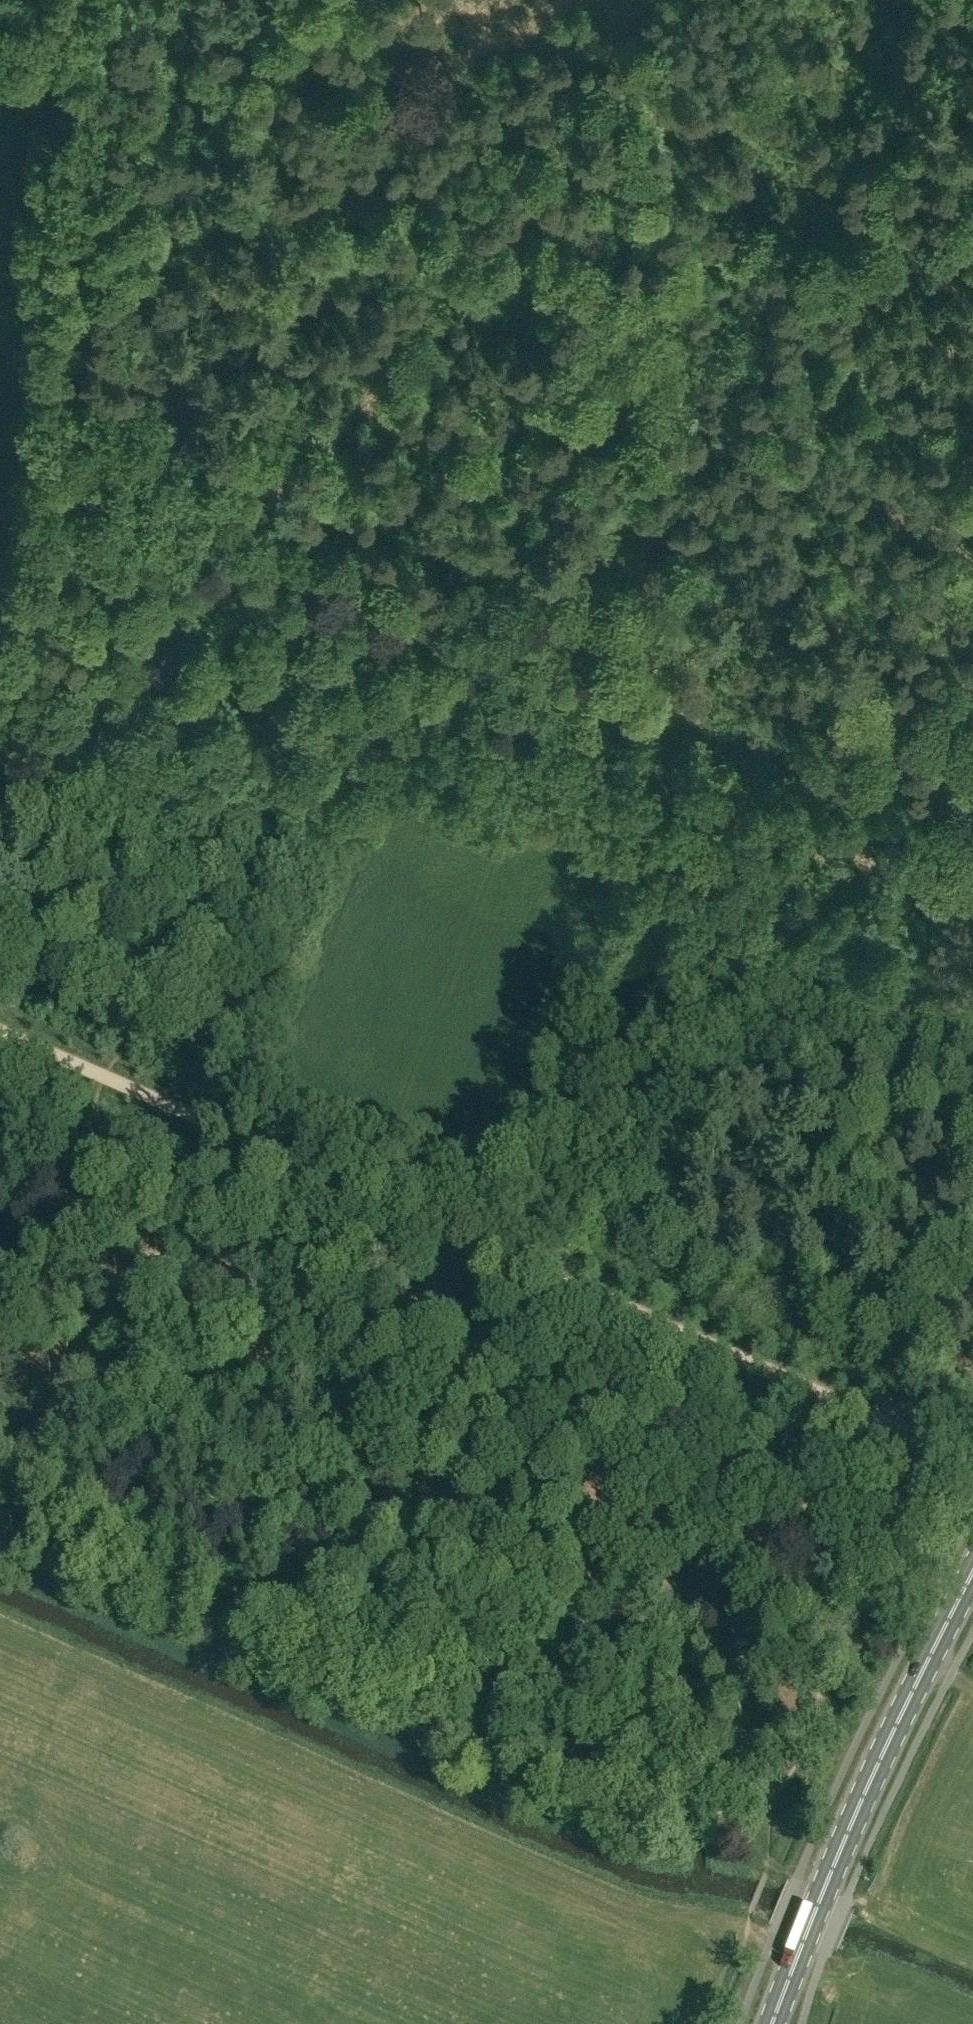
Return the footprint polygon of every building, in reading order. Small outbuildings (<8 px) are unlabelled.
[(963,1426),(972,1431),(972,1410),(971,1409),(963,1426)]
